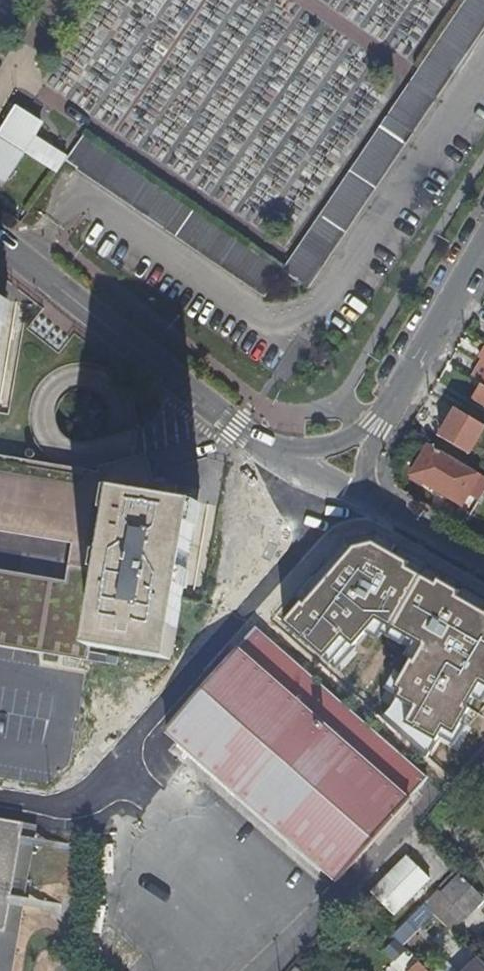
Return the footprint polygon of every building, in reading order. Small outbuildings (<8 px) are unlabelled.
[(284,273),(309,290),(483,32),(483,0),(470,0),(284,273)] [(56,173),(67,156),(36,135),(43,124),(18,108),(0,134),(0,175),(7,179),(24,152),(56,173)] [(269,297),(284,273),(85,138),(70,161),(269,297)] [(8,300),(0,299),(0,350),(8,300)] [(474,375),(483,381),(483,359),(474,375)] [(483,381),(474,397),(483,403),(483,381)] [(483,426),(483,422),(457,406),(446,425),(449,427),(444,436),(469,451),(483,426)] [(479,472),(429,442),(412,473),(462,502),(468,492),(479,472)] [(89,659),(92,642),(174,656),(199,503),(176,499),(151,495),(154,481),(143,479),(139,468),(136,456),(100,465),(99,471),(0,455),(0,645),(89,659)] [(483,488),(483,475),(479,472),(468,492),(479,498),(483,488)] [(285,623),(322,658),(340,636),(354,644),(376,618),(423,645),(415,662),(411,660),(397,685),(405,691),(402,696),(417,704),(407,722),(437,739),(444,728),(455,734),(469,708),(466,706),(481,682),(483,683),(483,613),(456,597),(458,593),(439,582),(437,587),(405,568),(407,564),(375,545),(355,548),(305,607),(302,605),(285,623)] [(428,779),(257,629),(209,683),(169,729),(340,879),(428,779)] [(36,819),(0,813),(0,970),(9,970),(36,819)] [(432,882),(408,858),(371,894),(396,919),(432,882)] [(467,914),(483,897),(483,896),(458,869),(440,887),(467,914)] [(467,914),(440,887),(427,899),(454,926),(467,914)] [(466,970),(483,970),(483,961),(481,957),(466,970)]
